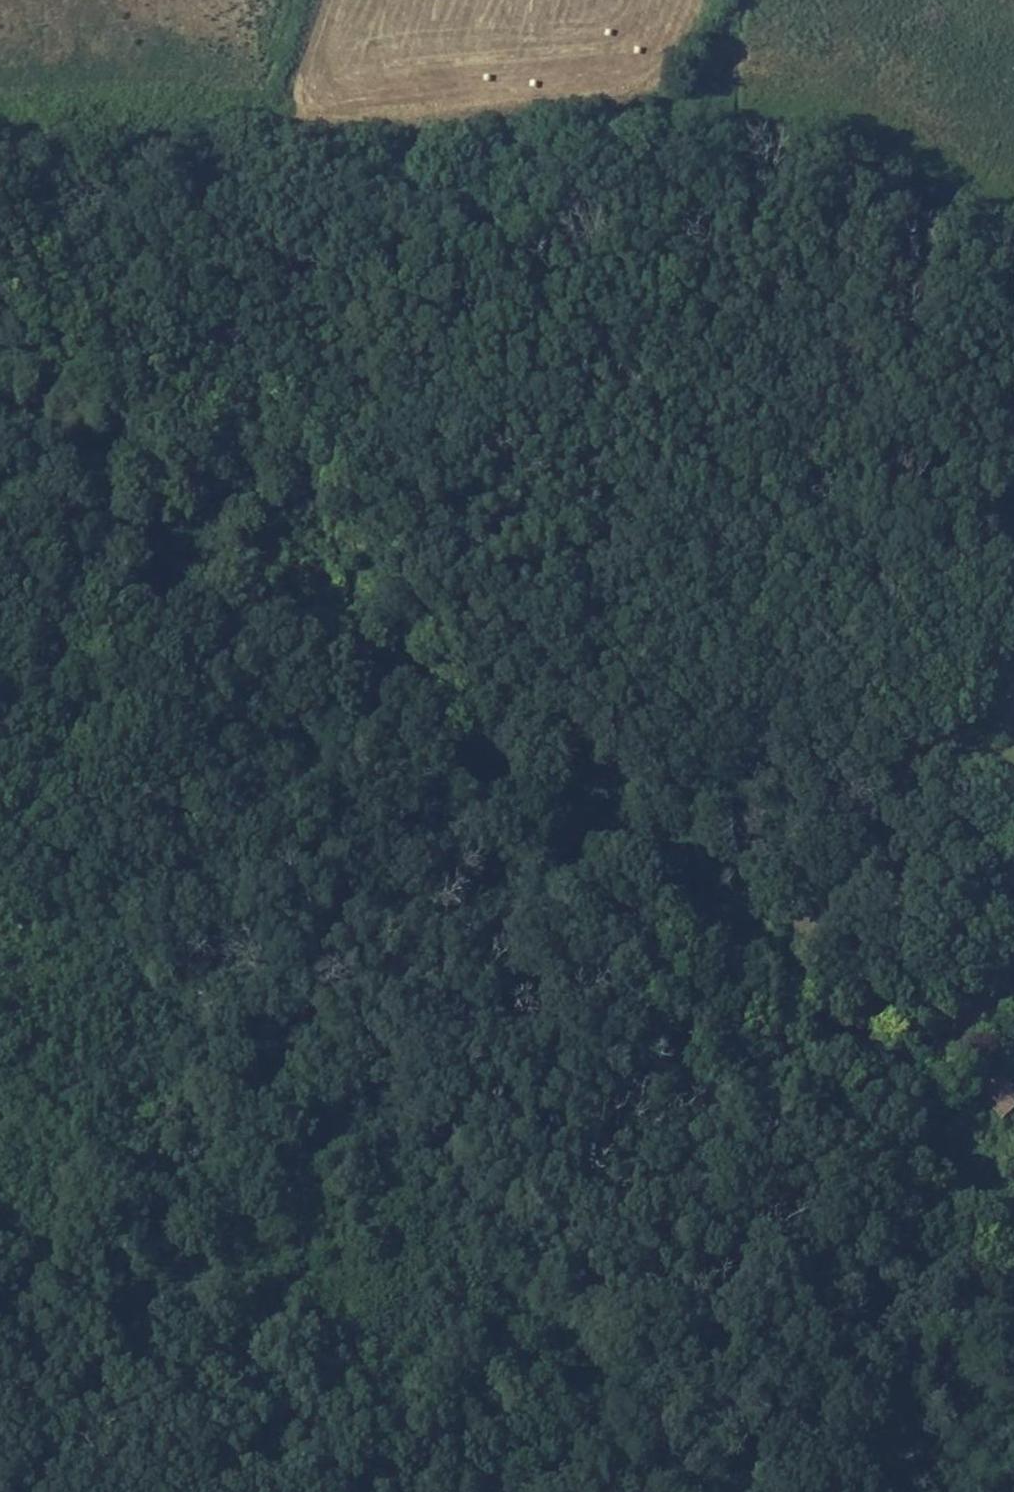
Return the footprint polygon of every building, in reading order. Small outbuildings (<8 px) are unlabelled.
[(1013,1107),(1013,1085),(1000,1069),(976,1090),(1001,1118),(1013,1107)]
